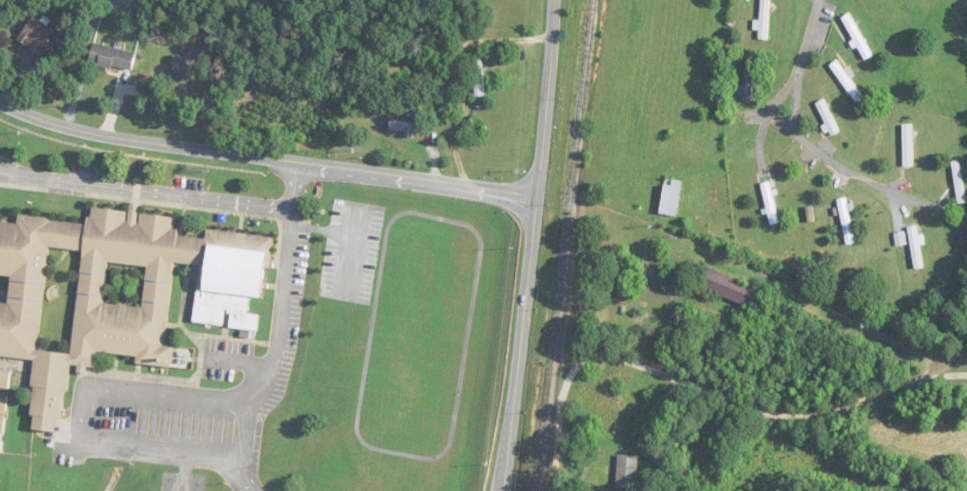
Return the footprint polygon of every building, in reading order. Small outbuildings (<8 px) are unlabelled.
[(760,39),(769,39),(769,0),(760,0),(760,39)] [(841,18),(865,60),(873,55),(849,14),(841,18)] [(39,56),(56,31),(33,16),(17,41),(39,56)] [(130,72),(135,52),(93,42),(88,62),(130,72)] [(206,57),(198,56),(199,47),(190,46),(189,56),(173,55),(172,74),(204,77),(206,57)] [(485,55),(475,55),(475,97),(485,97),(485,55)] [(744,101),(754,101),(754,58),(744,58),(744,101)] [(854,74),(849,66),(843,70),(837,61),(831,65),(858,104),(865,99),(850,77),(854,74)] [(815,104),(832,136),(840,131),(823,100),(815,104)] [(406,113),(392,110),(388,130),(419,136),(424,111),(408,108),(406,113)] [(904,124),(905,166),(915,166),(914,124),(904,124)] [(958,197),(966,195),(959,161),(951,162),(958,197)] [(664,179),(659,213),(677,216),(682,181),(664,179)] [(771,226),(780,223),(770,182),(761,184),(771,226)] [(838,199),(846,246),(855,244),(848,198),(838,199)] [(177,230),(179,217),(140,214),(140,205),(131,204),(130,212),(91,208),(89,226),(0,218),(0,274),(11,275),(9,303),(0,302),(0,356),(35,359),(29,430),(60,433),(66,366),(96,368),(96,357),(192,366),(194,349),(170,347),(177,271),(175,271),(175,264),(198,266),(193,324),(258,330),(259,315),(266,238),(177,230)] [(908,227),(914,270),(925,269),(918,226),(908,227)] [(766,291),(709,268),(700,287),(757,311),(766,291)] [(10,390),(12,373),(0,372),(0,389),(10,390)] [(7,414),(9,396),(0,395),(0,413),(7,414)] [(638,456),(617,456),(616,490),(637,490),(638,456)]
